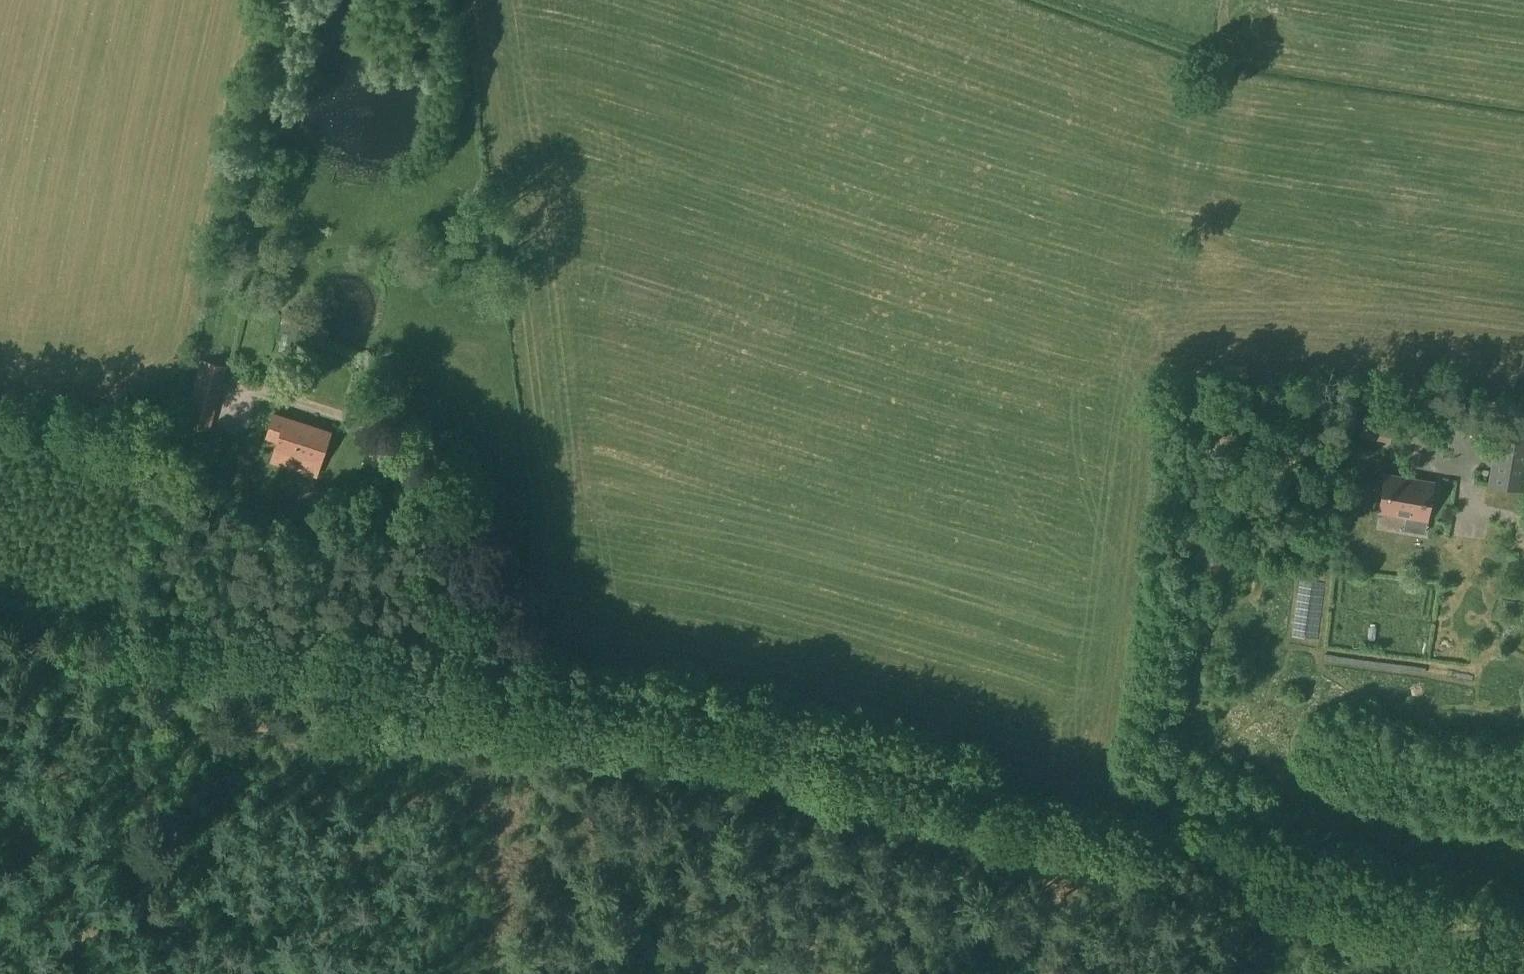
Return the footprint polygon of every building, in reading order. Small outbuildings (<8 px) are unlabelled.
[(210,430),(227,367),(200,360),(183,423),(210,430)] [(1395,440),(1400,418),(1373,411),(1368,433),(1395,440)] [(320,466),(330,432),(273,416),(266,439),(277,442),(274,453),(320,466)] [(355,418),(356,436),(368,435),(367,416),(355,418)] [(1523,485),(1523,438),(1498,433),(1488,485),(1523,491),(1523,485)] [(1435,481),(1385,472),(1378,513),(1428,522),(1435,481)]
